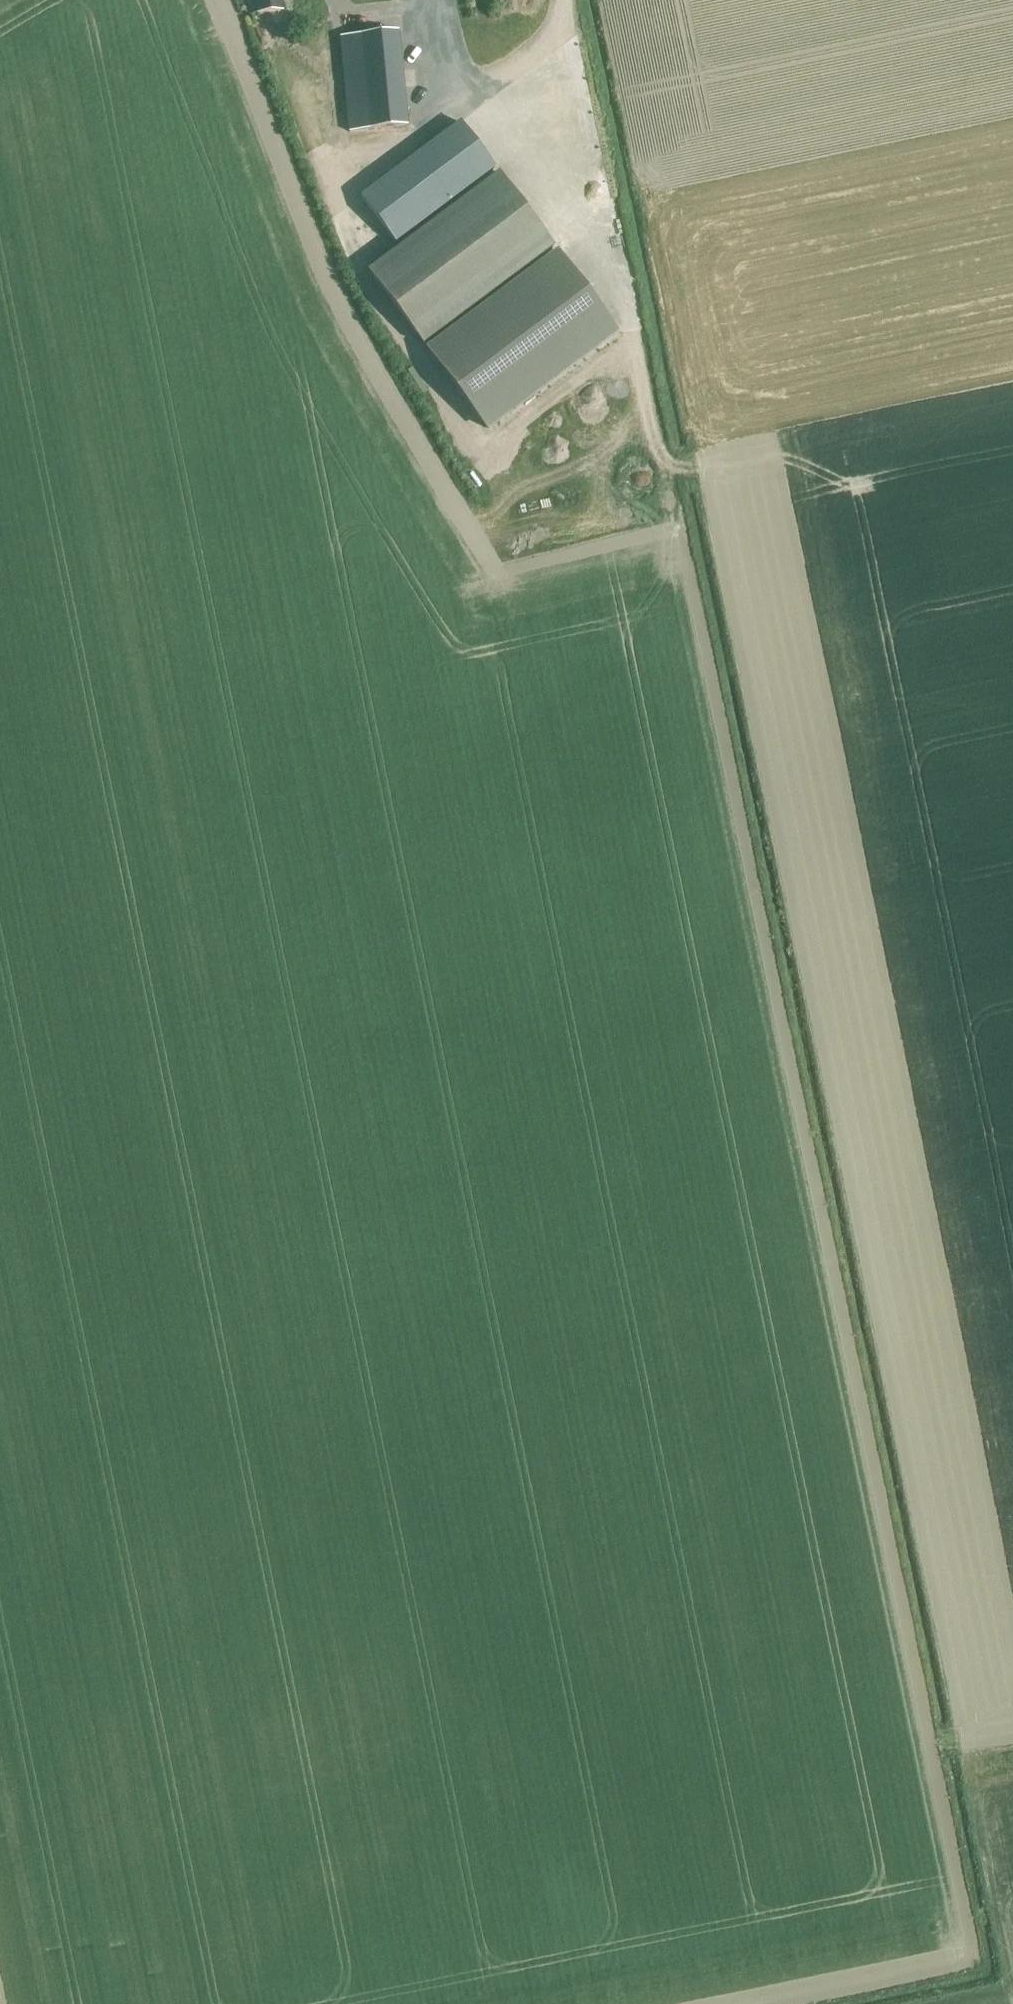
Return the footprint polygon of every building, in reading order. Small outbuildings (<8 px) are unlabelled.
[(282,10),(281,0),(255,0),(256,13),(282,10)] [(407,127),(401,70),(398,31),(340,36),(349,132),(407,127)] [(395,242),(494,169),(459,123),(361,196),(395,242)] [(425,343),(552,247),(497,173),(370,269),(425,343)] [(615,334),(555,252),(428,347),(488,428),(615,334)]
